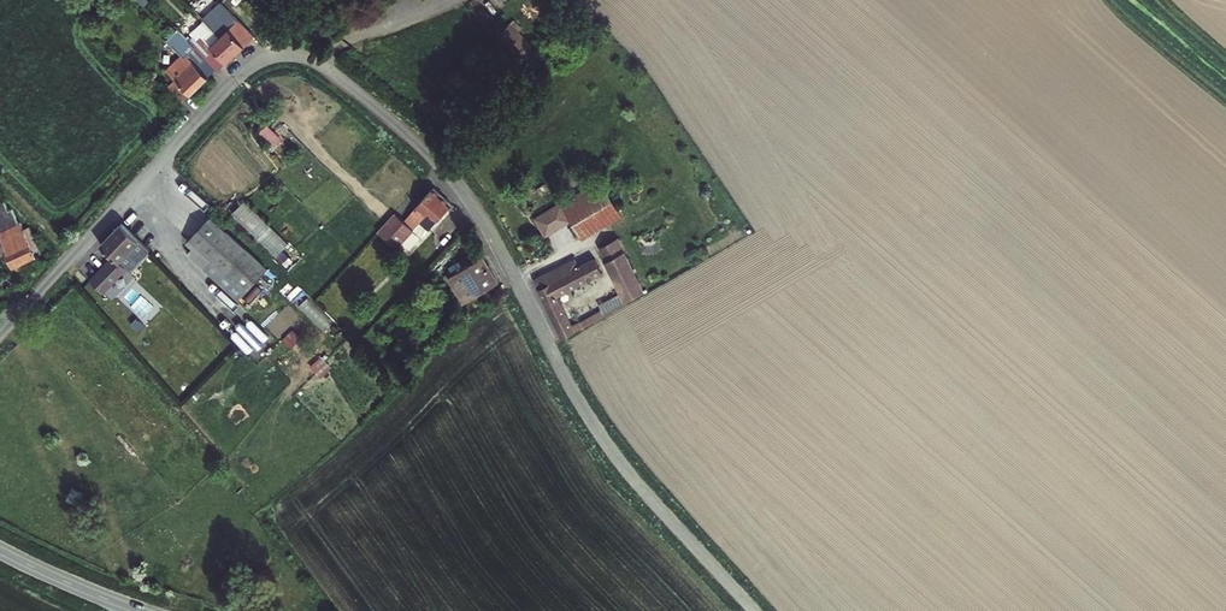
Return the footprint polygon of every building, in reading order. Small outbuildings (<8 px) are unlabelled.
[(224,18),(217,26),(204,15),(199,20),(235,49),(247,36),(237,25),(234,28),(224,18)] [(216,64),(219,66),(235,49),(199,20),(185,33),(188,36),(185,39),(216,64)] [(511,23),(497,38),(524,63),(538,48),(511,23)] [(182,97),(216,64),(185,39),(178,45),(182,48),(164,67),(173,76),(176,79),(170,86),(182,97)] [(173,76),(167,82),(170,86),(176,79),(173,76)] [(259,135),(274,148),(282,139),(267,125),(259,135)] [(606,175),(593,182),(610,219),(626,211),(606,175)] [(562,198),(570,215),(574,213),(585,232),(610,219),(593,182),(562,198)] [(433,192),(402,225),(412,234),(418,228),(426,236),(451,210),(433,192)] [(562,198),(540,209),(549,226),(570,215),(562,198)] [(244,201),(231,215),(276,258),(289,244),(244,201)] [(0,206),(0,240),(13,270),(41,258),(31,236),(25,238),(14,209),(9,212),(5,204),(0,206)] [(383,239),(389,232),(399,222),(394,218),(378,235),(383,239)] [(211,219),(188,244),(193,249),(187,255),(236,302),(266,271),(211,219)] [(389,232),(402,244),(408,238),(398,230),(402,225),(399,222),(389,232)] [(143,249),(118,224),(97,246),(109,258),(86,281),(99,294),(109,283),(107,281),(120,268),(115,263),(121,257),(128,264),(143,249)] [(389,232),(383,239),(397,251),(402,244),(389,232)] [(619,237),(618,235),(603,243),(609,257),(624,249),(619,237)] [(627,296),(642,287),(624,249),(609,257),(622,284),(597,299),(599,303),(572,321),(560,295),(603,271),(595,255),(574,267),(569,259),(538,277),(566,334),(627,297),(627,296)] [(446,277),(454,292),(487,275),(479,260),(476,262),(472,254),(457,263),(461,270),(446,277)] [(454,292),(461,305),(483,292),(485,295),(491,293),(489,290),(494,287),(487,275),(454,292)]
